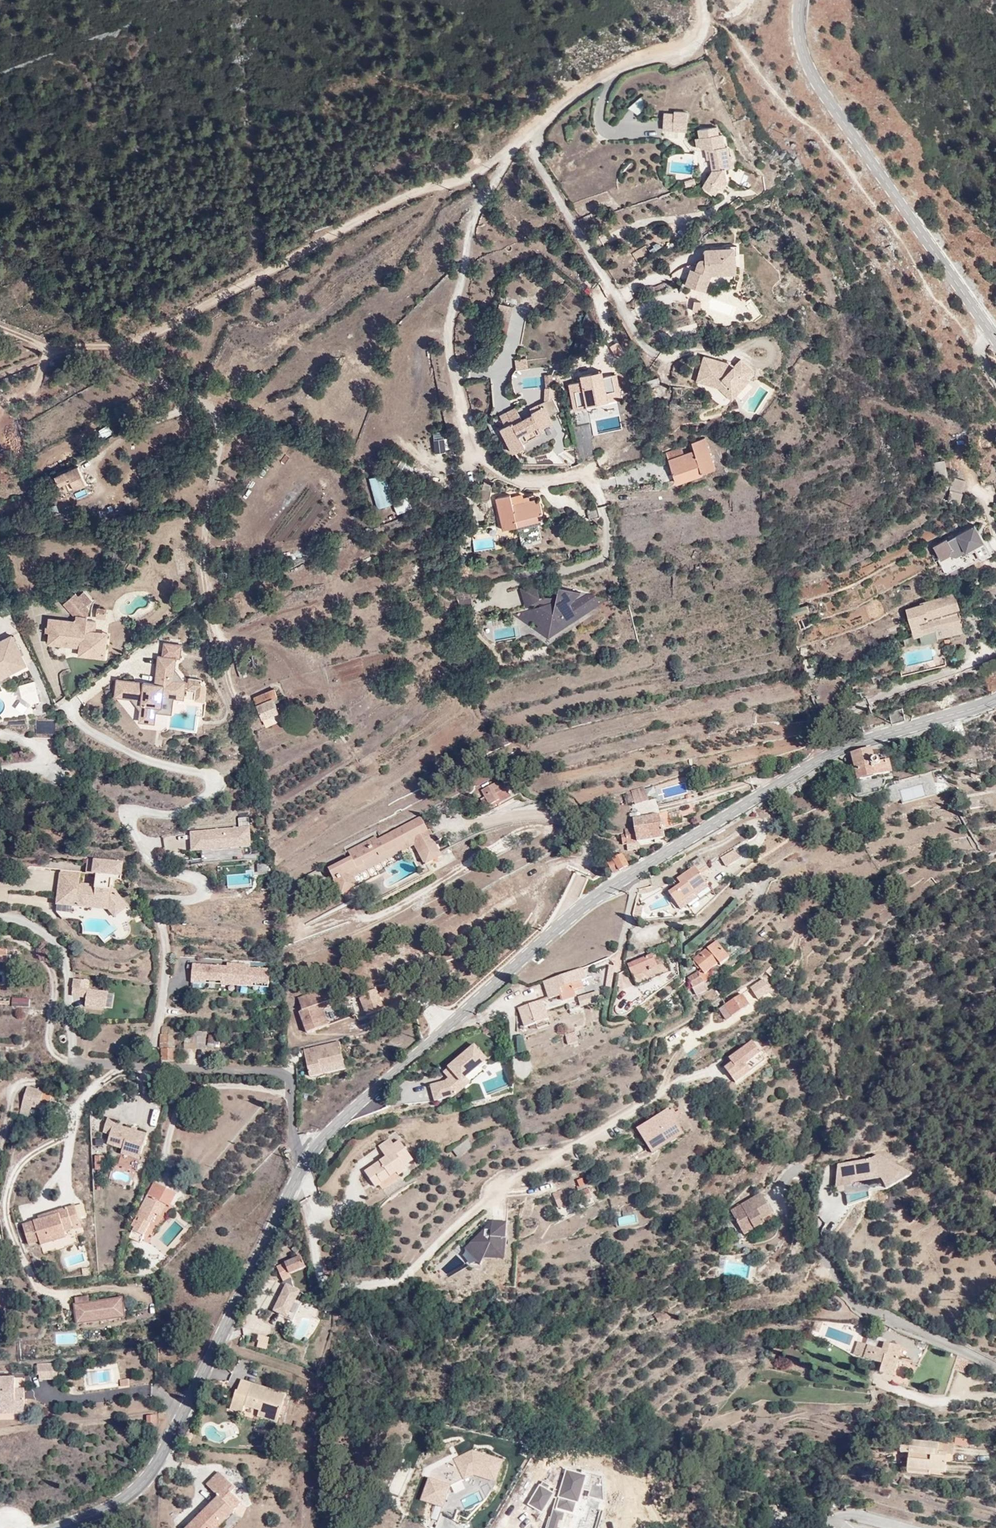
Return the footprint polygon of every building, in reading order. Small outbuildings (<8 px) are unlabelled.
[(640,94),(629,107),(638,114),(648,102),(640,94)] [(675,114),(664,114),(664,130),(689,131),(690,112),(675,112),(675,114)] [(718,127),(700,130),(703,151),(700,151),(703,171),(713,169),(714,172),(704,187),(719,198),(729,183),(726,168),(732,167),(729,147),(725,147),(724,134),(719,135),(718,127)] [(736,248),(704,250),(706,269),(703,273),(691,268),(685,286),(707,293),(713,276),(737,275),(736,248)] [(693,300),(692,311),(700,312),(701,301),(693,300)] [(511,320),(496,317),(493,331),(508,334),(511,320)] [(704,356),(696,381),(719,389),(732,400),(751,380),(749,378),(755,371),(741,358),(735,365),(704,356)] [(527,359),(515,359),(515,369),(527,368),(527,359)] [(627,402),(623,367),(610,368),(609,378),(600,378),(599,370),(587,372),(587,381),(581,382),(583,410),(594,410),(594,395),(612,394),(617,404),(627,402)] [(262,371),(253,377),(257,382),(265,376),(262,371)] [(553,374),(545,375),(546,388),(554,387),(553,374)] [(652,387),(660,384),(657,377),(649,380),(652,387)] [(517,408),(499,415),(504,427),(501,429),(513,453),(525,447),(523,443),(544,433),(542,428),(552,424),(549,416),(559,411),(553,398),(540,404),(543,410),(522,420),(517,408)] [(104,438),(112,432),(107,424),(99,430),(104,438)] [(592,424),(579,428),(582,440),(595,435),(592,424)] [(921,429),(914,430),(916,449),(923,448),(921,429)] [(434,452),(446,451),(444,431),(433,431),(434,452)] [(682,447),(666,452),(676,483),(702,475),(702,474),(716,469),(706,438),(692,443),(695,451),(684,454),(682,447)] [(945,460),(932,463),(934,478),(947,476),(945,460)] [(69,480),(88,472),(84,461),(53,473),(58,483),(69,480)] [(93,483),(88,472),(69,480),(73,490),(93,483)] [(386,472),(369,476),(377,508),(395,504),(397,512),(410,509),(407,495),(393,498),(386,472)] [(952,478),(948,500),(961,502),(965,480),(952,478)] [(492,485),(484,485),(483,490),(477,491),(479,502),(488,501),(491,497),(492,485)] [(511,495),(496,498),(504,530),(542,521),(541,514),(542,514),(539,500),(530,501),(529,497),(524,498),(523,495),(511,497),(511,495)] [(986,540),(973,546),(979,560),(993,554),(986,540)] [(595,592),(558,588),(556,598),(542,596),(534,581),(518,589),(527,605),(532,605),(520,612),(520,614),(528,629),(554,632),(597,608),(599,599),(595,592)] [(81,653),(108,656),(110,632),(98,632),(99,620),(90,618),(90,607),(78,592),(65,601),(81,619),(52,617),(49,640),(82,644),(81,653)] [(955,594),(906,608),(915,637),(942,630),(943,638),(965,632),(955,594)] [(97,607),(96,619),(106,620),(108,608),(97,607)] [(28,661),(12,630),(0,636),(0,676),(28,661)] [(117,679),(116,697),(132,700),(141,710),(140,721),(156,723),(157,713),(172,714),(173,699),(184,699),(185,689),(195,690),(194,700),(205,701),(206,686),(200,678),(188,677),(187,682),(184,682),(174,668),(175,658),(157,656),(154,683),(117,679)] [(244,663),(236,666),(240,678),(248,675),(244,663)] [(35,682),(19,686),(22,698),(32,704),(41,703),(35,682)] [(275,688),(254,697),(266,726),(281,719),(274,699),(278,697),(275,688)] [(892,722),(905,719),(903,708),(889,712),(892,722)] [(54,736),(56,722),(36,719),(34,734),(54,736)] [(873,761),(871,751),(854,755),(860,780),(890,772),(887,761),(878,763),(878,762),(877,762),(877,761),(876,761),(873,761)] [(498,782),(481,791),(489,806),(510,796),(502,781),(498,783),(498,782)] [(902,801),(924,798),(923,785),(900,788),(902,801)] [(645,787),(631,791),(632,795),(626,796),(628,803),(628,804),(634,803),(635,805),(649,800),(645,787)] [(632,822),(634,828),(645,848),(674,835),(673,830),(666,816),(663,810),(632,822)] [(673,812),(666,816),(673,830),(682,825),(673,812)] [(350,858),(329,869),(328,869),(343,897),(359,888),(355,879),(414,847),(424,865),(426,865),(427,866),(443,858),(430,831),(429,831),(420,816),(377,839),(376,837),(347,852),(350,858)] [(253,847),(251,826),(191,831),(192,851),(253,847)] [(621,833),(628,847),(633,854),(637,863),(649,856),(645,848),(634,828),(621,833)] [(721,859),(726,867),(740,859),(735,851),(721,859)] [(627,853),(609,862),(615,874),(632,866),(627,853)] [(63,868),(63,870),(59,869),(56,906),(108,911),(115,919),(130,906),(128,905),(128,904),(122,896),(115,887),(115,879),(122,880),(123,873),(124,868),(124,862),(124,860),(95,857),(95,860),(87,859),(86,872),(79,871),(78,870),(63,868)] [(270,873),(269,863),(257,863),(257,874),(270,873)] [(692,892),(697,899),(709,890),(692,863),(675,873),(682,882),(672,889),(681,901),(692,892)] [(659,903),(663,906),(673,901),(667,890),(648,901),(652,907),(659,903)] [(679,939),(666,944),(663,946),(666,954),(682,948),(679,939)] [(717,941),(696,957),(693,960),(699,968),(701,970),(687,978),(693,989),(697,997),(709,990),(704,983),(713,977),(709,972),(719,964),(721,966),(730,958),(717,941)] [(653,954),(630,964),(628,965),(637,986),(671,972),(664,955),(657,958),(656,956),(654,957),(653,954)] [(227,965),(192,963),(191,983),(270,987),(270,968),(251,967),(251,963),(227,962),(227,965)] [(570,970),(543,981),(550,999),(561,995),(564,1003),(577,998),(575,991),(584,988),(582,981),(587,979),(583,965),(570,970)] [(605,986),(611,987),(615,966),(609,965),(605,986)] [(318,1008),(326,1028),(331,1025),(326,1009),(353,999),(360,997),(368,1014),(386,1008),(378,987),(362,993),(354,977),(346,980),(351,992),(340,996),(341,998),(318,1008)] [(71,979),(72,1008),(113,1007),(112,989),(89,990),(88,978),(71,979)] [(663,988),(667,994),(675,988),(672,982),(663,988)] [(309,1035),(326,1028),(318,1008),(341,998),(340,996),(333,983),(300,998),(304,1009),(300,1011),(309,1035)] [(598,991),(578,996),(580,1006),(600,1001),(598,991)] [(742,993),(726,1004),(735,1016),(751,1005),(742,993)] [(351,1004),(358,1019),(364,1016),(358,1001),(351,1004)] [(543,1001),(518,1009),(525,1028),(551,1019),(546,1004),(544,1004),(543,1001)] [(140,1013),(147,1013),(157,1014),(156,1004),(140,1003),(140,1013)] [(131,1025),(147,1026),(147,1013),(140,1013),(131,1013),(130,1018),(131,1025)] [(178,1035),(177,1027),(162,1027),(161,1034),(160,1049),(161,1050),(161,1062),(181,1061),(181,1059),(179,1046),(175,1046),(176,1035),(178,1035)] [(85,1043),(99,1043),(99,1029),(84,1029),(85,1043)] [(185,1030),(185,1038),(184,1049),(206,1051),(207,1032),(185,1030)] [(575,1032),(566,1035),(568,1045),(578,1042),(575,1032)] [(518,1052),(527,1052),(525,1035),(517,1036),(518,1052)] [(753,1041),(729,1059),(732,1063),(724,1069),(736,1084),(752,1073),(747,1066),(762,1054),(753,1041)] [(340,1042),(304,1049),(310,1080),(322,1077),(320,1068),(344,1063),(340,1042)] [(445,1081),(431,1085),(435,1102),(456,1097),(472,1083),(469,1080),(489,1060),(474,1044),(443,1073),(448,1079),(445,1081)] [(21,1100),(18,1111),(25,1111),(27,1103),(39,1105),(44,1089),(26,1083),(21,1100)] [(684,1132),(668,1108),(635,1129),(651,1154),(684,1132)] [(466,1124),(478,1122),(476,1109),(464,1112),(466,1124)] [(116,1120),(108,1117),(103,1133),(110,1135),(107,1145),(122,1150),(121,1155),(140,1160),(148,1134),(115,1124),(116,1120)] [(385,1157),(366,1170),(365,1171),(376,1188),(397,1174),(399,1176),(408,1170),(405,1166),(413,1160),(399,1140),(393,1144),(390,1139),(379,1147),(385,1157)] [(467,1140),(455,1150),(453,1151),(459,1159),(473,1147),(467,1140)] [(103,1152),(96,1152),(95,1152),(96,1175),(104,1174),(103,1152)] [(839,1165),(836,1187),(850,1186),(851,1184),(882,1180),(888,1190),(912,1176),(878,1156),(871,1160),(839,1165)] [(564,1191),(556,1194),(558,1200),(566,1198),(569,1207),(593,1199),(589,1189),(577,1193),(574,1186),(563,1190),(564,1191)] [(158,1200),(149,1196),(147,1195),(136,1217),(139,1218),(137,1222),(134,1220),(131,1227),(135,1229),(131,1236),(141,1242),(156,1215),(161,1217),(166,1206),(172,1208),(178,1196),(164,1188),(158,1200)] [(732,1208),(743,1229),(775,1213),(763,1191),(732,1208)] [(39,1220),(27,1224),(22,1225),(29,1246),(40,1243),(41,1246),(67,1238),(66,1232),(83,1227),(76,1204),(38,1216),(39,1220)] [(466,1261),(505,1262),(506,1221),(487,1221),(487,1230),(474,1230),(474,1245),(466,1245),(466,1261)] [(280,1265),(285,1277),(292,1275),(291,1272),(307,1265),(303,1255),(280,1265)] [(284,1284),(272,1313),(297,1323),(293,1335),(307,1341),(319,1311),(296,1302),(300,1290),(284,1284)] [(126,1318),(124,1296),(75,1303),(78,1325),(126,1318)] [(672,1320),(667,1310),(657,1316),(662,1326),(672,1320)] [(824,1324),(816,1322),(814,1329),(821,1331),(824,1324)] [(259,1334),(255,1346),(266,1349),(270,1337),(259,1334)] [(859,1340),(855,1353),(854,1354),(883,1362),(881,1371),(896,1374),(903,1347),(887,1341),(886,1342),(884,1348),(859,1340)] [(962,1359),(954,1354),(948,1366),(956,1370),(962,1359)] [(58,1381),(58,1365),(39,1364),(38,1381),(58,1381)] [(238,1378),(240,1379),(242,1373),(228,1369),(223,1384),(235,1387),(238,1378)] [(10,1404),(11,1409),(22,1408),(19,1384),(11,1385),(10,1373),(0,1374),(0,1404),(10,1404)] [(240,1379),(230,1409),(243,1413),(245,1406),(261,1411),(259,1417),(277,1423),(287,1395),(240,1379)] [(154,1424),(153,1415),(145,1416),(146,1425),(154,1424)] [(944,1456),(945,1446),(906,1441),(905,1454),(915,1456),(913,1474),(933,1477),(934,1473),(949,1475),(951,1458),(944,1456)] [(945,1444),(945,1446),(944,1456),(951,1458),(957,1458),(958,1445),(945,1444)] [(915,1456),(905,1454),(903,1473),(913,1474),(915,1456)] [(221,1471),(208,1484),(220,1496),(188,1527),(220,1527),(244,1504),(234,1493),(238,1489),(221,1471)]
